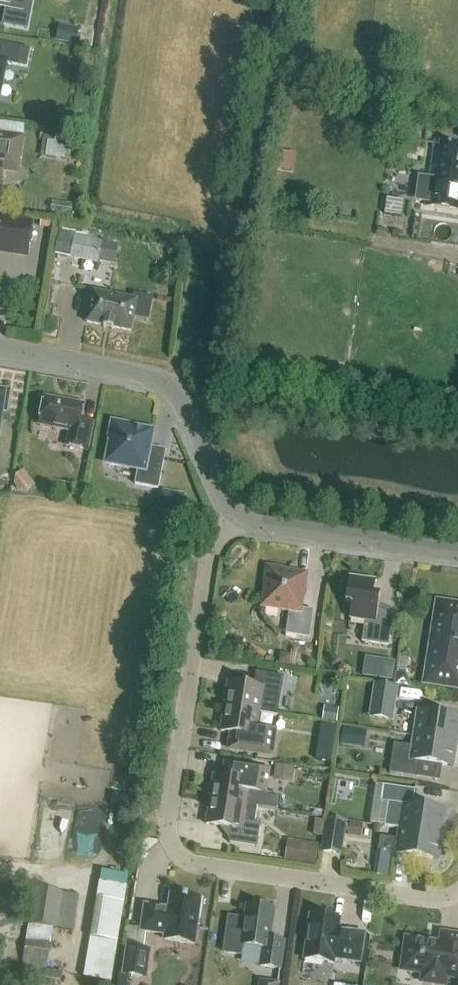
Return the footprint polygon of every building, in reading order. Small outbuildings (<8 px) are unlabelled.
[(23,11),(25,0),(0,0),(0,6),(23,11)] [(59,24),(56,41),(75,45),(79,28),(59,24)] [(6,63),(27,67),(31,48),(0,42),(0,95),(6,63)] [(71,134),(45,131),(43,145),(69,148),(71,134)] [(1,185),(3,173),(16,175),(22,137),(0,134),(0,184),(1,185)] [(441,143),(440,150),(434,149),(430,177),(418,175),(414,201),(426,203),(425,207),(457,212),(457,168),(455,167),(457,148),(457,145),(441,143)] [(275,168),(294,171),(298,151),(278,148),(275,168)] [(28,255),(32,223),(0,219),(0,247),(16,249),(16,253),(28,255)] [(118,244),(59,233),(55,253),(114,265),(118,244)] [(134,294),(133,299),(93,291),(87,322),(104,326),(103,327),(113,329),(113,327),(131,331),(133,317),(148,320),(153,297),(134,294)] [(9,390),(0,389),(0,420),(1,411),(6,411),(9,390)] [(81,420),(84,404),(45,397),(39,425),(69,431),(66,446),(88,450),(93,422),(81,420)] [(135,484),(158,488),(164,457),(149,454),(153,431),(129,426),(127,423),(112,420),(109,436),(111,439),(106,463),(138,469),(135,484)] [(286,634),(309,638),(314,610),(301,608),(306,574),(282,571),(282,569),(267,566),(264,581),(266,582),(263,606),(289,610),(286,634)] [(362,642),(389,646),(393,618),(377,616),(379,596),(374,595),(376,581),(350,577),(346,603),(352,604),(350,618),(365,621),(362,642)] [(425,682),(457,687),(457,605),(438,602),(425,682)] [(395,663),(382,661),(380,679),(393,681),(395,663)] [(277,715),(280,701),(284,676),(256,672),(254,686),(228,682),(224,707),(260,713),(277,715)] [(398,687),(374,683),(369,717),(393,721),(398,687)] [(227,747),(244,750),(271,754),(275,730),(257,727),(260,713),(224,707),(220,731),(229,733),(227,747)] [(324,707),(322,720),(337,723),(340,709),(324,707)] [(456,743),(457,733),(457,718),(418,712),(414,736),(456,743)] [(338,727),(321,724),(318,740),(335,743),(338,727)] [(358,730),(342,728),(340,745),(356,747),(358,730)] [(453,767),(456,743),(414,736),(413,747),(394,744),(389,773),(417,778),(420,762),(453,767)] [(257,807),(259,793),(265,794),(269,769),(223,762),(221,777),(213,775),(210,800),(257,807)] [(294,768),(276,765),(273,780),(292,783),(294,768)] [(400,829),(442,835),(446,811),(413,806),(415,790),(383,785),(381,801),(388,802),(384,826),(400,829)] [(257,807),(210,800),(206,824),(231,828),(229,843),(257,847),(261,823),(255,822),(257,807)] [(74,802),(69,862),(100,864),(105,804),(74,802)] [(342,856),(347,821),(325,818),(321,853),(342,856)] [(322,837),(324,821),(315,820),(313,835),(322,837)] [(363,825),(349,823),(347,836),(361,838),(363,825)] [(442,835),(400,829),(398,839),(380,837),(378,850),(438,860),(442,835)] [(319,844),(299,841),(295,863),(316,866),(319,844)] [(53,927),(57,928),(63,892),(34,888),(23,957),(48,961),(53,927)] [(79,895),(67,893),(62,929),(73,931),(79,895)] [(164,940),(194,944),(200,899),(171,895),(169,909),(145,905),(141,931),(165,935),(164,940)] [(83,978),(112,982),(125,903),(96,899),(83,978)] [(246,905),(245,918),(228,916),(223,953),(242,956),(244,945),(263,948),(260,966),(281,969),(285,941),(270,939),(274,909),(246,905)] [(334,959),(360,963),(364,934),(339,930),(340,920),(310,916),(304,959),(334,963),(334,959)] [(439,984),(444,984),(445,976),(457,978),(457,937),(443,934),(441,944),(407,939),(402,969),(423,973),(422,982),(439,984)] [(152,950),(126,946),(122,976),(147,979),(152,950)]
